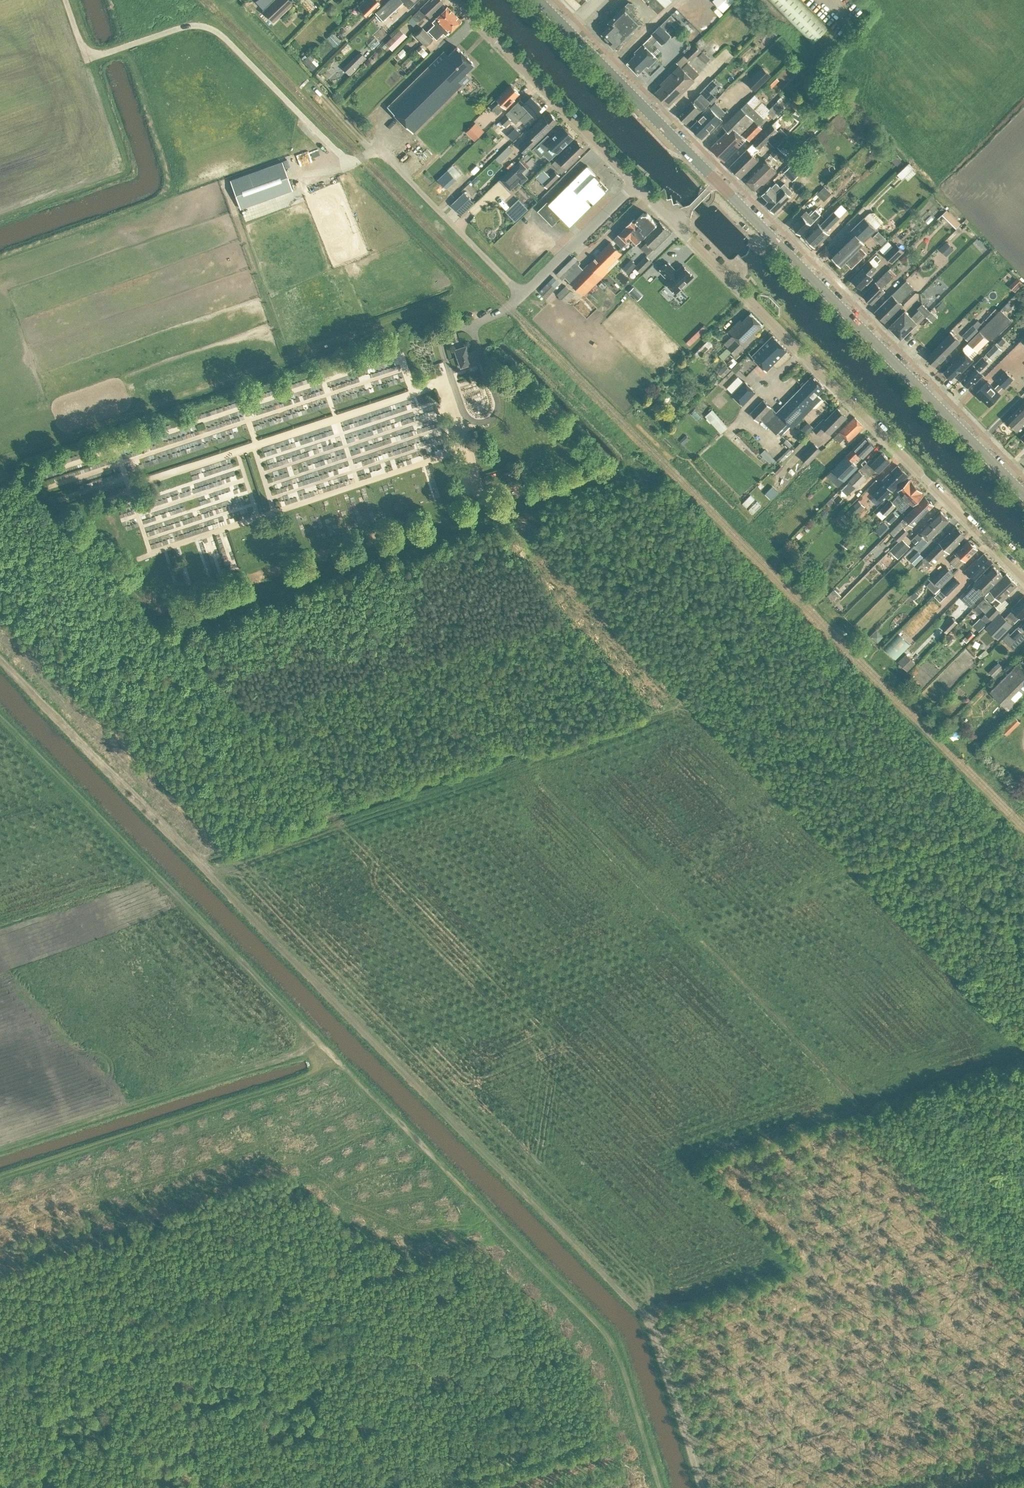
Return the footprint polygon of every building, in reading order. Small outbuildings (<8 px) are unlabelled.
[(262,10),(273,22),(293,3),(290,0),(273,0),(262,10)] [(379,2),(377,0),(364,0),(358,6),(366,14),(379,2)] [(376,12),(384,20),(403,1),(409,7),(417,0),(389,0),(376,12)] [(411,16),(416,20),(419,20),(426,14),(429,17),(435,12),(433,10),(442,1),(441,0),(431,0),(430,1),(429,0),(427,0),(411,16)] [(655,10),(658,13),(671,0),(646,0),(655,10)] [(734,0),(714,0),(724,10),(734,0)] [(813,44),(829,27),(801,0),(768,0),(813,44)] [(617,48),(643,22),(636,14),(639,11),(635,8),(635,5),(632,3),(631,3),(629,1),(608,21),(611,24),(602,33),(611,41),(610,44),(614,48),(616,47),(617,48)] [(432,35),(453,13),(447,6),(431,22),(434,24),(427,31),(432,35)] [(445,35),(460,20),(453,13),(432,35),(436,39),(443,33),(445,35)] [(662,43),(671,35),(660,25),(652,33),(662,43)] [(425,45),(433,38),(422,27),(415,34),(425,45)] [(399,28),(385,43),(392,50),(407,36),(399,28)] [(657,58),(643,43),(634,52),(636,54),(628,62),(638,73),(647,65),(649,67),(657,58)] [(691,60),(702,50),(696,44),(685,54),(691,60)] [(474,64),(456,46),(447,55),(443,51),(387,107),(409,129),(413,133),(462,83),(464,84),(468,80),(469,77),(467,75),(465,72),(474,64)] [(706,62),(710,58),(703,51),(699,55),(706,62)] [(316,56),(311,52),(302,60),(312,70),(318,63),(313,59),(316,56)] [(373,66),(379,61),(374,55),(368,61),(373,66)] [(669,105),(695,80),(693,79),(699,73),(688,62),(682,68),(680,65),(660,84),(662,85),(656,91),(669,105)] [(764,67),(748,83),(756,91),(772,75),(764,67)] [(354,74),(350,78),(352,79),(349,83),(352,86),(355,82),(354,81),(357,78),(354,74)] [(711,90),(717,84),(712,79),(706,86),(711,90)] [(500,101),(493,108),(498,113),(505,106),(506,108),(515,99),(514,98),(519,93),(512,85),(498,99),(500,101)] [(821,102),(828,96),(824,90),(816,97),(821,102)] [(692,101),(678,114),(687,122),(692,117),(693,118),(701,110),(698,107),(699,106),(703,109),(710,103),(701,94),(694,100),(695,102),(694,103),(692,101)] [(533,115),(542,107),(532,96),(524,103),(520,99),(506,113),(506,114),(499,121),(505,126),(512,119),(515,123),(520,119),(523,116),(528,121),(533,115)] [(728,130),(711,147),(725,160),(747,138),(749,140),(762,127),(758,123),(764,117),(747,101),(723,125),(728,130)] [(691,127),(702,138),(709,131),(711,133),(723,120),(710,106),(697,118),(699,119),(691,127)] [(530,147),(558,121),(550,113),(544,119),(542,117),(526,133),(530,137),(518,149),(523,154),(530,147)] [(485,130),(476,122),(467,132),(475,140),(485,130)] [(779,130),(773,124),(730,165),(741,176),(758,159),(754,154),(768,140),(775,147),(787,134),(781,128),(779,130)] [(573,137),(564,127),(551,138),(548,135),(534,148),(541,156),(547,151),(552,157),(573,137)] [(579,154),(585,148),(578,141),(572,147),(570,145),(556,159),(552,163),(562,173),(566,169),(567,169),(580,156),(579,154)] [(776,160),(784,153),(777,146),(770,153),(776,160)] [(812,147),(807,152),(814,159),(819,154),(812,147)] [(500,162),(505,157),(501,153),(496,158),(500,162)] [(899,166),(902,162),(893,154),(890,158),(899,166)] [(751,171),(754,173),(747,180),(755,189),(762,182),(764,183),(777,170),(765,158),(751,171)] [(292,189),(281,161),(230,180),(240,208),(292,189)] [(521,161),(514,167),(501,179),(511,190),(519,181),(521,183),(526,179),(514,167),(521,162),(526,168),(527,167),(521,161)] [(902,179),(914,167),(909,162),(897,174),(902,179)] [(597,174),(588,165),(577,176),(549,203),(547,201),(538,210),(552,225),(561,216),(570,225),(606,190),(598,182),(600,179),(596,175),(597,174)] [(784,172),(793,181),(799,175),(790,166),(784,172)] [(447,189),(457,179),(448,169),(438,179),(447,189)] [(547,187),(560,175),(555,170),(542,182),(547,187)] [(776,181),(764,194),(770,200),(767,203),(774,210),(793,191),(784,182),(781,186),(776,181)] [(817,194),(824,201),(832,193),(825,186),(817,194)] [(465,192),(452,204),(461,215),(475,202),(465,192)] [(516,208),(511,213),(516,218),(520,213),(516,208)] [(801,234),(821,213),(816,208),(810,214),(806,210),(802,214),(803,215),(792,226),(796,229),(796,230),(798,232),(799,233),(801,234)] [(950,208),(943,216),(958,229),(965,221),(950,208)] [(821,224),(819,222),(805,235),(811,241),(811,243),(813,245),(815,245),(816,246),(830,233),(827,230),(841,217),(834,210),(821,224)] [(636,220),(634,218),(627,225),(613,238),(622,246),(631,237),(634,240),(631,242),(634,245),(643,236),(657,223),(647,213),(643,213),(636,220)] [(846,234),(850,239),(833,256),(841,264),(845,260),(851,267),(866,252),(860,246),(864,242),(864,241),(876,229),(864,216),(846,234)] [(654,247),(670,231),(660,221),(657,223),(643,236),(648,240),(644,244),(641,247),(648,254),(654,247)] [(620,259),(618,257),(622,253),(611,241),(595,256),(596,257),(589,263),(588,263),(583,268),(579,264),(581,262),(575,256),(557,273),(563,280),(566,276),(584,295),(609,270),(620,259)] [(946,256),(954,249),(946,241),(939,249),(946,256)] [(896,243),(884,254),(893,263),(905,251),(896,243)] [(641,272),(652,261),(646,255),(637,264),(631,259),(623,267),(629,273),(635,266),(641,272)] [(867,282),(867,283),(872,278),(869,275),(876,268),(869,261),(852,279),(861,288),(867,282)] [(677,292),(694,276),(683,264),(677,271),(668,262),(659,270),(668,279),(665,281),(677,292)] [(888,270),(863,294),(872,303),(878,296),(880,296),(885,291),(882,288),(894,276),(888,270)] [(547,298),(556,288),(555,287),(560,282),(554,276),(540,291),(547,298)] [(1017,276),(1011,287),(1018,291),(1023,280),(1017,276)] [(903,305),(900,302),(914,287),(906,280),(875,311),(886,322),(903,305)] [(566,285),(557,294),(567,303),(576,294),(566,285)] [(638,292),(634,287),(629,291),(634,296),(638,292)] [(1008,311),(1014,306),(1008,301),(1001,308),(1000,308),(979,330),(968,342),(978,351),(989,340),(990,341),(1012,319),(1003,310),(1005,308),(1008,311)] [(901,336),(924,314),(926,316),(931,322),(936,317),(931,311),(928,308),(922,302),(917,307),(919,309),(912,315),(906,309),(890,325),(901,336)] [(754,333),(763,325),(751,312),(742,321),(740,319),(729,330),(736,338),(719,355),(727,363),(726,365),(725,364),(718,371),(723,376),(738,362),(733,357),(735,355),(731,352),(732,351),(736,355),(745,346),(745,347),(756,336),(754,333)] [(979,330),(983,325),(981,323),(978,320),(962,335),(968,340),(979,330)] [(951,332),(927,357),(931,360),(931,362),(933,363),(934,364),(936,365),(942,358),(944,358),(945,357),(945,355),(959,341),(951,332)] [(767,370),(787,349),(773,335),(752,355),(767,370)] [(698,358),(712,344),(707,339),(693,352),(698,358)] [(996,343),(986,354),(992,360),(1002,349),(996,343)] [(472,363),(468,353),(468,352),(467,352),(467,353),(465,346),(462,347),(458,348),(457,348),(455,349),(457,355),(457,356),(460,367),(472,363)] [(953,362),(945,371),(951,378),(960,369),(962,371),(974,359),(963,348),(951,360),(953,362)] [(980,371),(988,362),(982,356),(966,372),(968,374),(962,380),(968,386),(976,378),(978,379),(983,374),(980,371)] [(1004,387),(1013,379),(1006,371),(997,380),(1000,383),(995,388),(988,381),(975,394),(981,399),(982,398),(989,405),(1000,394),(997,391),(1002,386),(1004,387)] [(819,394),(826,387),(815,376),(813,375),(812,376),(776,412),(763,399),(750,412),(758,421),(760,418),(776,434),(787,423),(789,425),(809,404),(812,407),(817,407),(824,400),(819,394)] [(743,405),(756,392),(744,380),(732,394),(743,405)] [(386,404),(383,406),(379,426),(374,431),(378,435),(376,441),(380,445),(392,447),(393,448),(412,452),(426,441),(422,437),(423,431),(409,428),(408,429),(409,423),(413,423),(416,421),(417,414),(415,412),(417,404),(406,391),(402,390),(398,394),(404,395),(392,405),(386,404)] [(1008,419),(1013,424),(1013,426),(1015,428),(1018,429),(1023,423),(1023,402),(1008,419)] [(830,434),(847,417),(837,407),(826,418),(825,417),(813,428),(820,435),(826,429),(830,434)] [(728,427),(713,409),(705,416),(721,433),(728,427)] [(845,437),(849,441),(864,426),(855,416),(834,437),(840,442),(845,437)] [(801,426),(807,433),(814,426),(808,420),(801,426)] [(683,445),(690,439),(686,435),(680,441),(683,445)] [(735,440),(741,445),(745,440),(739,435),(735,440)] [(862,456),(873,446),(870,443),(871,441),(870,440),(870,439),(868,437),(867,437),(866,436),(832,470),(844,481),(858,467),(853,461),(860,454),(862,456)] [(787,439),(783,442),(789,447),(780,457),(784,461),(796,448),(793,444),(787,439)] [(808,463),(821,449),(815,443),(801,457),(808,463)] [(761,453),(772,465),(777,460),(765,449),(761,453)] [(879,471),(890,460),(882,452),(872,462),(869,459),(863,466),(872,474),(877,469),(879,471)] [(231,468),(233,477),(237,476),(236,468),(233,468),(232,458),(229,459),(229,463),(224,464),(225,469),(231,468)] [(782,466),(784,463),(783,461),(780,464),(774,470),(777,473),(783,467),(782,466)] [(893,491),(908,475),(898,465),(882,480),(887,484),(885,487),(884,486),(876,494),(882,501),(893,490),(893,491)] [(858,470),(849,480),(857,488),(867,478),(858,470)] [(897,506),(917,486),(910,479),(898,491),(900,493),(892,501),(891,500),(881,510),(886,515),(896,505),(897,506)] [(779,492),(773,486),(766,493),(772,499),(779,492)] [(912,505),(924,493),(917,486),(897,506),(902,511),(911,503),(912,505)] [(755,499),(751,495),(743,503),(747,507),(755,499)] [(901,520),(890,532),(894,536),(904,527),(906,525),(910,522),(911,523),(919,515),(921,517),(933,504),(932,503),(929,501),(925,496),(901,520)] [(851,519),(865,505),(859,499),(845,513),(851,519)] [(757,501),(749,509),(753,513),(761,505),(757,501)] [(891,522),(898,515),(893,510),(886,517),(891,522)] [(924,536),(945,515),(940,510),(933,518),(930,518),(928,520),(928,522),(919,531),(920,531),(912,539),(916,543),(919,539),(919,540),(924,535),(924,536)] [(942,527),(950,519),(945,515),(924,536),(924,535),(919,540),(919,539),(916,543),(921,548),(937,532),(940,532),(942,530),(942,527)] [(959,541),(965,535),(957,526),(950,532),(949,531),(939,542),(915,565),(919,569),(925,563),(929,567),(947,549),(949,552),(959,543),(959,541)] [(904,527),(894,536),(895,536),(899,540),(900,540),(908,531),(904,527)] [(895,536),(886,544),(890,549),(899,540),(895,536)] [(898,558),(911,546),(903,538),(891,550),(898,558)] [(847,548),(852,543),(848,539),(843,544),(847,548)] [(971,554),(977,549),(976,548),(976,546),(974,544),(973,544),(969,540),(957,552),(958,553),(950,561),(956,567),(964,559),(965,560),(969,557),(970,557),(971,554)] [(922,549),(913,558),(918,562),(927,554),(922,549)] [(975,580),(993,561),(984,552),(976,561),(975,560),(965,570),(975,580)] [(953,574),(953,573),(947,566),(937,576),(934,576),(932,579),(939,587),(953,574)] [(967,593),(975,601),(983,593),(984,593),(1002,574),(994,566),(986,574),(984,572),(974,584),(975,585),(967,593)] [(1008,593),(1017,584),(1006,573),(989,590),(990,590),(985,595),(991,601),(996,597),(1001,602),(1009,594),(1008,593)] [(947,595),(960,582),(955,576),(941,589),(947,595)] [(1001,613),(987,627),(999,639),(1021,616),(1023,618),(1023,616),(1023,595),(1012,608),(1013,609),(1005,617),(1001,613)] [(993,620),(1001,611),(994,605),(986,613),(993,620)] [(988,624),(993,620),(986,613),(981,618),(988,624)] [(953,617),(942,627),(943,629),(947,633),(958,622),(953,617)] [(1023,624),(1021,623),(1010,635),(1008,633),(1002,639),(1009,646),(1023,631),(1023,623),(1023,624)] [(943,637),(947,633),(943,629),(939,633),(943,637)] [(976,634),(970,629),(962,637),(968,643),(976,634)] [(884,647),(896,658),(910,644),(899,632),(884,647)] [(908,671),(916,663),(910,657),(912,655),(909,651),(907,653),(906,652),(898,660),(908,671)] [(1023,696),(1023,667),(1018,661),(989,690),(1009,711),(1023,696)] [(999,662),(989,671),(994,677),(1004,667),(999,662)] [(999,726),(1007,734),(1020,720),(1012,712),(999,726)]
